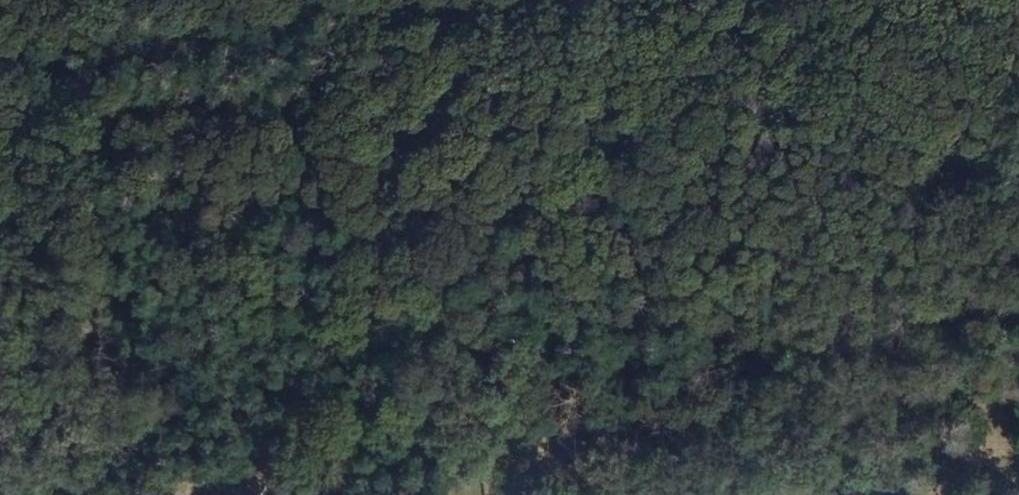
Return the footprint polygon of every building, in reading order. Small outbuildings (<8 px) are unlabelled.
[(577,463),(575,438),(559,438),(561,464),(577,463)]
